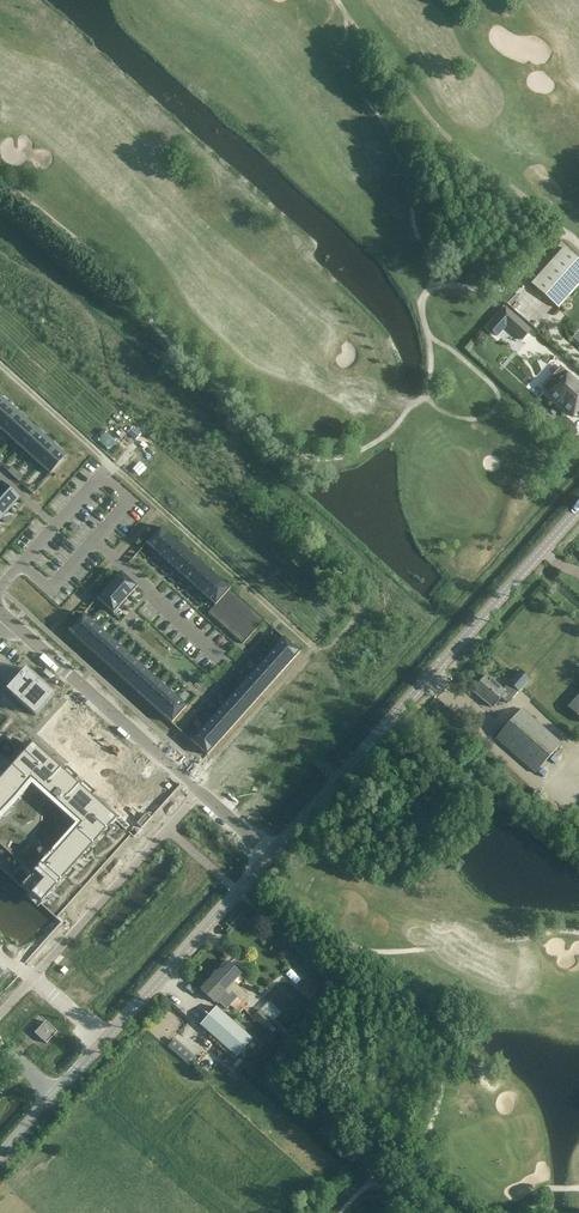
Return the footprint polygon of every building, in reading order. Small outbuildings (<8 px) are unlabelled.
[(578,283),(578,267),(562,252),(536,280),(542,285),(540,287),(559,305),(578,283)] [(505,308),(488,328),(497,336),(506,325),(522,340),(530,331),(505,308)] [(541,388),(573,417),(578,410),(578,384),(560,367),(541,388)] [(0,413),(0,430),(1,431),(17,413),(8,404),(0,413)] [(17,413),(1,431),(11,440),(27,422),(17,413)] [(27,422),(11,440),(21,449),(37,431),(27,422)] [(37,431),(21,449),(30,457),(47,439),(37,431)] [(47,439),(30,457),(40,466),(56,448),(47,439)] [(56,448),(40,466),(50,475),(66,457),(56,448)] [(12,467),(7,472),(12,476),(17,471),(12,467)] [(17,471),(12,476),(18,481),(22,476),(17,471)] [(0,484),(0,499),(10,509),(19,499),(1,483),(0,484)] [(31,485),(27,489),(32,494),(37,489),(31,485)] [(2,518),(10,509),(0,499),(0,517),(2,518)] [(154,552),(169,535),(161,527),(146,544),(154,552)] [(163,559),(178,543),(169,535),(154,552),(163,559)] [(171,567),(187,550),(178,543),(163,559),(171,567)] [(180,575),(195,558),(187,550),(171,567),(180,575)] [(188,583),(204,566),(195,558),(180,575),(188,583)] [(197,590),(212,574),(204,566),(188,583),(197,590)] [(120,572),(112,581),(129,596),(137,587),(120,572)] [(206,598),(221,581),(212,574),(197,590),(206,598)] [(129,596),(112,581),(104,590),(121,605),(129,596)] [(214,606),(229,589),(221,581),(206,598),(214,606)] [(264,620),(229,589),(214,606),(208,613),(242,644),(264,620)] [(121,605),(104,590),(96,599),(113,614),(121,605)] [(76,638),(91,621),(83,614),(68,631),(76,638)] [(85,646),(100,629),(91,621),(76,638),(85,646)] [(94,654),(109,637),(100,629),(85,646),(94,654)] [(102,662),(117,645),(109,637),(94,654),(102,662)] [(300,652),(283,637),(275,646),(292,661),(300,652)] [(111,669),(126,652),(117,645),(102,662),(111,669)] [(292,661),(275,646),(268,654),(284,670),(292,661)] [(119,677),(135,660),(126,652),(111,669),(119,677)] [(284,670),(268,654),(260,663),(277,678),(284,670)] [(128,685),(143,668),(135,660),(119,677),(128,685)] [(277,678),(260,663),(252,672),(269,687),(277,678)] [(137,693),(152,676),(143,668),(128,685),(137,693)] [(492,708),(501,698),(508,704),(528,680),(519,671),(503,690),(486,676),(472,691),(492,708)] [(269,687),(252,672),(244,680),(261,695),(269,687)] [(31,673),(11,695),(32,714),(52,692),(31,673)] [(145,700),(160,684),(152,676),(137,693),(145,700)] [(261,695),(244,680),(236,689),(253,704),(261,695)] [(154,708),(169,691),(160,684),(145,700),(154,708)] [(253,704),(236,689),(229,697),(246,713),(253,704)] [(162,716),(178,699),(169,691),(154,708),(162,716)] [(568,707),(578,717),(578,696),(568,707)] [(246,713),(229,697),(221,706),(238,721),(246,713)] [(171,724),(186,707),(178,699),(162,716),(171,724)] [(238,721),(221,706),(213,715),(230,730),(238,721)] [(535,773),(561,744),(522,709),(496,738),(514,754),(535,773)] [(230,730),(213,715),(205,723),(222,739),(230,730)] [(222,739),(205,723),(198,732),(215,747),(222,739)] [(215,747),(198,732),(190,741),(207,756),(215,747)] [(0,781),(0,845),(30,872),(32,874),(29,877),(29,878),(22,886),(21,887),(41,905),(116,821),(73,782),(63,774),(32,745),(14,766),(6,774),(0,781)] [(227,962),(211,978),(235,1001),(239,1005),(244,1000),(248,996),(233,982),(234,981),(240,975),(238,972),(227,962)] [(202,988),(200,990),(212,1001),(214,1002),(216,1000),(226,1010),(230,1005),(235,1009),(239,1005),(235,1001),(211,978),(209,981),(207,979),(205,980),(201,984),(201,986),(202,988)] [(257,1013),(253,1018),(265,1029),(272,1021),(277,1015),(266,1004),(257,1013)] [(252,1039),(216,1007),(200,1025),(237,1057),(252,1039)] [(35,1033),(46,1044),(57,1032),(45,1022),(35,1033)] [(190,1065),(197,1057),(176,1037),(168,1045),(190,1065)]
